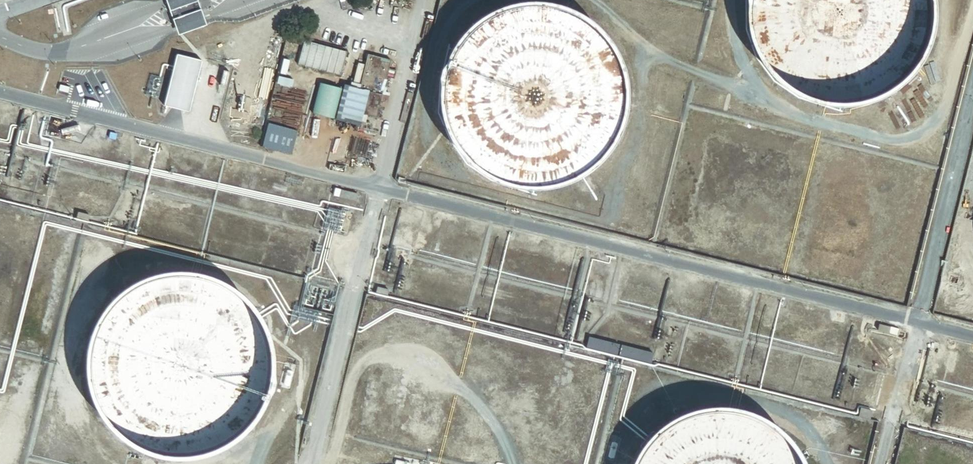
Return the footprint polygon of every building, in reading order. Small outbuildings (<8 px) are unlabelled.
[(165,3),(174,28),(178,38),(205,28),(202,19),(196,0),(164,0),(165,3)] [(578,13),(577,12),(568,7),(559,4),(551,2),(541,0),(533,0),(531,0),(523,0),(513,2),(505,4),(495,7),(488,10),(481,14),(473,20),(466,25),(459,33),(453,40),(448,49),(444,56),(441,66),(439,74),(437,83),(436,93),(436,101),(437,110),(440,119),(442,127),(444,132),(446,136),(450,144),(455,152),(461,158),(468,165),(475,171),(484,177),(491,181),(500,184),(510,187),(518,188),(528,189),(536,189),(546,188),(556,186),(565,183),(574,179),(581,175),(589,169),(596,164),(603,157),(609,149),(613,142),(618,133),(621,125),(623,116),(625,106),(626,98),(625,88),(624,80),(622,70),(620,62),(616,53),(612,46),(606,37),(601,31),(594,24),(586,18),(578,13)] [(746,6),(746,16),(746,24),(748,34),(751,43),(754,51),(759,59),(763,66),(769,74),(776,81),(783,86),(791,92),(798,96),(807,100),(817,102),(825,104),(834,105),(843,105),(853,104),(862,103),(872,100),(879,97),(888,92),(896,87),(903,81),(910,74),(916,67),(920,60),(925,51),(928,44),(931,34),(933,26),(934,16),(934,7),(933,0),(746,0),(746,6)] [(356,51),(341,48),(337,66),(352,69),(356,51)] [(389,59),(367,54),(366,59),(363,70),(359,88),(367,90),(362,113),(375,116),(389,59)] [(201,62),(176,56),(164,107),(189,113),(201,62)] [(363,70),(366,59),(360,57),(357,68),(363,70)] [(362,113),(367,90),(359,88),(335,82),(327,113),(334,115),(333,119),(359,125),(362,113)] [(357,194),(341,189),(339,196),(355,200),(357,194)] [(88,214),(78,212),(76,219),(87,222),(88,214)] [(214,276),(203,272),(201,272),(191,270),(183,270),(173,270),(165,271),(157,272),(148,275),(138,279),(131,283),(126,287),(122,290),(114,296),(109,302),(103,309),(98,317),(94,324),(91,334),(88,342),(87,348),(86,356),(86,366),(86,373),(86,378),(89,389),(92,398),(95,404),(100,415),(106,423),(111,429),(117,435),(123,440),(133,446),(139,449),(148,453),(158,456),(166,458),(176,459),(186,459),(194,458),(202,456),(210,454),(219,450),(228,446),(232,443),(238,439),(244,434),(251,427),(256,421),(262,412),(266,404),(270,395),(272,387),(273,382),(274,374),(275,365),(275,359),(274,349),(272,341),(270,333),(266,325),(261,315),(254,305),(249,299),(244,295),(237,288),(230,284),(221,279),(214,276)] [(390,289),(378,286),(376,294),(388,297),(390,289)] [(619,344),(590,336),(588,345),(617,353),(619,344)] [(651,361),(653,353),(623,345),(621,354),(651,361)] [(806,463),(805,462),(805,461),(804,459),(803,458),(802,456),(802,455),(801,453),(800,452),(799,450),(798,449),(798,448),(797,446),(796,445),(795,444),(794,442),(793,441),(792,440),(791,438),(790,437),(789,436),(788,435),(786,433),(785,432),(784,431),(783,430),(782,429),(780,428),(779,427),(778,426),(777,425),(775,424),(774,423),(773,422),(771,421),(770,420),(769,419),(767,418),(766,417),(764,416),(763,415),(761,415),(760,414),(758,413),(757,413),(756,412),(754,411),(752,411),(751,410),(749,409),(748,409),(746,408),(745,408),(742,407),(740,407),(738,406),(737,406),(735,406),(734,405),(732,405),(730,405),(729,405),(727,405),(725,404),(724,404),(722,404),(720,404),(719,404),(717,404),(715,404),(714,404),(712,404),(710,404),(709,405),(707,405),(706,405),(704,405),(702,405),(701,406),(699,406),(697,406),(696,407),(694,407),(693,408),(691,408),(689,409),(688,409),(686,410),(685,410),(683,411),(682,411),(680,412),(679,413),(677,413),(676,414),(674,415),(673,416),(671,416),(670,417),(668,418),(667,419),(666,420),(664,421),(663,422),(662,423),(660,424),(659,425),(658,426),(656,427),(655,428),(654,429),(653,430),(651,431),(650,432),(649,434),(648,435),(647,436),(646,437),(645,439),(644,440),(643,441),(642,443),(641,444),(640,445),(639,447),(638,448),(637,449),(636,451),(636,452),(635,454),(634,455),(633,457),(632,458),(632,460),(631,461),(630,463),(806,463)] [(872,410),(862,407),(861,414),(871,416),(872,410)]
